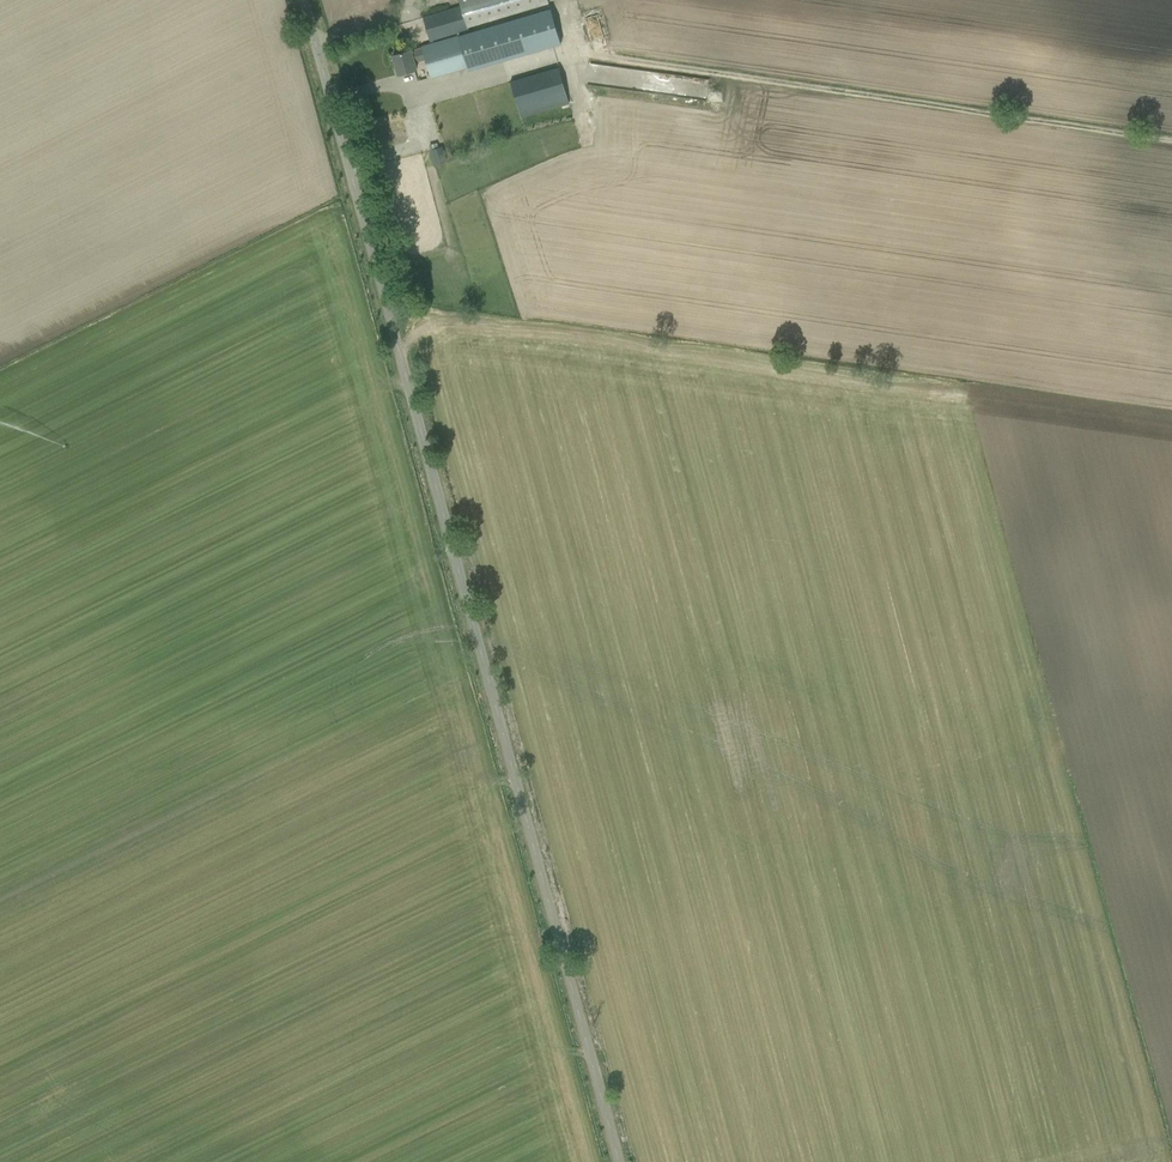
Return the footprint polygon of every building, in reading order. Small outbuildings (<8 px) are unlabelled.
[(459,35),(470,32),(468,26),(549,3),(548,0),(460,0),(462,6),(450,9),(439,12),(438,9),(432,11),(433,14),(423,17),(430,40),(442,37),(458,32),(459,35)] [(470,32),(459,35),(422,46),(422,47),(411,50),(411,49),(393,55),(399,74),(416,69),(414,62),(425,59),(431,78),(442,74),(467,67),(468,70),(562,43),(552,9),(470,32)] [(558,67),(511,81),(521,117),(569,103),(558,67)] [(431,150),(436,165),(446,162),(441,147),(431,150)]
